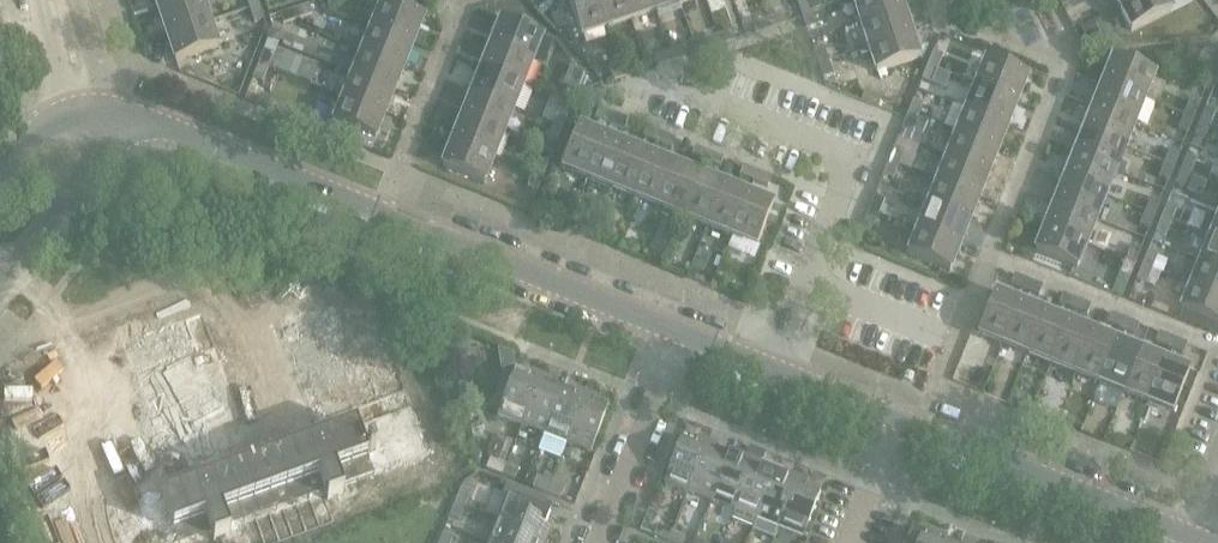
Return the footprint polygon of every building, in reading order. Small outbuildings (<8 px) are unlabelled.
[(159,11),(193,0),(155,0),(159,11)] [(159,11),(168,36),(210,22),(202,0),(193,0),(159,11)] [(250,8),(260,5),(258,0),(247,0),(250,8)] [(607,29),(597,0),(569,0),(582,37),(607,29)] [(607,29),(632,20),(625,0),(597,0),(607,29)] [(632,20),(657,12),(653,0),(625,0),(632,20)] [(657,12),(681,4),(680,0),(653,0),(657,12)] [(803,14),(813,11),(809,0),(798,0),(803,14)] [(860,22),(903,8),(901,0),(853,0),(860,22)] [(1119,7),(1131,32),(1172,11),(1167,0),(1133,0),(1119,7)] [(383,1),(373,26),(415,42),(425,18),(383,1)] [(265,20),(260,5),(250,8),(255,23),(265,20)] [(310,5),(296,9),(299,19),(312,14),(310,5)] [(903,8),(860,22),(868,47),(912,32),(903,8)] [(284,23),(299,19),(296,9),(281,14),(284,23)] [(803,14),(807,28),(817,25),(813,11),(803,14)] [(783,13),(768,18),(771,29),(787,23),(783,13)] [(754,23),(757,33),(771,29),(768,18),(754,23)] [(501,20),(491,46),(533,62),(543,37),(501,20)] [(210,22),(168,36),(176,61),(218,48),(210,22)] [(415,42),(373,26),(363,50),(405,66),(415,42)] [(733,30),(719,35),(722,45),(737,40),(733,30)] [(912,32),(868,47),(877,73),(920,58),(912,32)] [(705,40),(708,50),(722,45),(719,35),(705,40)] [(824,45),(814,49),(819,63),(829,60),(824,45)] [(491,46),(482,70),(523,86),(533,62),(491,46)] [(684,46),(670,51),(673,61),(688,57),(684,46)] [(265,50),(259,65),(268,68),(269,66),(274,54),(265,50)] [(405,66),(363,50),(354,74),(395,90),(405,66)] [(655,56),(659,66),(673,61),(670,51),(655,56)] [(934,51),(928,66),(937,70),(943,55),(934,51)] [(274,54),(269,66),(300,79),(307,62),(285,53),(284,56),(274,52),(274,54)] [(1113,58),(1103,83),(1145,99),(1155,75),(1113,58)] [(629,60),(619,63),(624,78),(634,75),(629,60)] [(829,60),(819,63),(824,78),(834,75),(829,60)] [(986,60),(976,85),(1019,102),(1029,77),(986,60)] [(610,66),(615,81),(624,78),(619,63),(610,66)] [(268,68),(259,65),(254,78),(263,81),(268,68)] [(586,72),(571,66),(567,75),(582,81),(586,72)] [(937,70),(928,66),(922,79),(932,83),(937,70)] [(482,70),(472,94),(514,110),(523,86),(482,70)] [(395,90),(354,74),(344,98),(386,114),(395,90)] [(582,81),(567,75),(563,85),(578,91),(582,81)] [(1103,83),(1094,107),(1135,123),(1145,99),(1103,83)] [(1019,102),(976,85),(966,109),(1009,126),(1019,102)] [(472,94),(463,118),(504,134),(514,110),(472,94)] [(386,114),(344,98),(334,123),(375,140),(386,114)] [(915,99),(909,114),(918,118),(924,103),(915,99)] [(1190,101),(1185,115),(1184,115),(1194,119),(1199,105),(1190,101)] [(1094,107),(1084,131),(1126,148),(1135,123),(1094,107)] [(1207,108),(1201,121),(1210,126),(1216,111),(1207,108)] [(614,114),(600,109),(596,118),(610,124),(614,114)] [(1009,126),(966,109),(957,133),(999,151),(1009,126)] [(558,111),(553,125),(563,129),(568,115),(558,111)] [(628,120),(614,114),(610,124),(624,130),(628,120)] [(918,118),(909,114),(903,128),(913,131),(918,118)] [(1194,119),(1184,115),(1179,129),(1188,133),(1194,119)] [(463,118),(453,142),(495,158),(504,134),(463,118)] [(1210,126),(1201,121),(1195,135),(1205,139),(1210,126)] [(563,129),(553,125),(547,140),(557,143),(563,129)] [(562,169),(587,179),(605,136),(580,126),(562,169)] [(662,133),(647,128),(643,138),(659,144),(662,133)] [(1084,131),(1074,155),(1116,172),(1126,148),(1084,131)] [(676,139),(662,133),(659,144),(672,149),(676,139)] [(999,151),(957,133),(947,157),(990,175),(999,151)] [(629,146),(605,136),(587,179),(612,188),(629,146)] [(485,183),(495,158),(453,142),(443,167),(485,183)] [(653,156),(629,146),(612,188),(636,198),(653,156)] [(711,153),(696,147),(691,157),(707,163),(711,153)] [(905,151),(896,147),(889,163),(899,166),(905,151)] [(1180,153),(1171,149),(1165,163),(1174,167),(1180,153)] [(724,158),(711,153),(707,163),(720,168),(724,158)] [(1074,155),(1065,179),(1106,196),(1116,172),(1074,155)] [(677,166),(653,156),(636,198),(660,208),(677,166)] [(1187,156),(1182,170),(1191,173),(1197,160),(1187,156)] [(990,175),(947,157),(937,182),(980,199),(990,175)] [(540,160),(534,174),(544,177),(549,163),(540,160)] [(899,166),(889,163),(884,176),(894,180),(899,166)] [(1174,167),(1165,163),(1160,177),(1169,181),(1174,167)] [(702,175),(677,166),(660,208),(684,217),(702,175)] [(758,172),(744,166),(740,176),(754,182),(758,172)] [(1191,173),(1182,170),(1176,184),(1185,187),(1191,173)] [(773,177),(758,172),(754,182),(769,188),(773,177)] [(544,177),(534,174),(528,188),(538,191),(544,177)] [(725,185),(702,175),(684,217),(708,227),(725,185)] [(1065,179),(1055,203),(1097,220),(1106,196),(1065,179)] [(980,199),(937,182),(928,205),(971,223),(980,199)] [(750,195),(725,185),(708,227),(732,237),(750,195)] [(775,205),(750,195),(732,237),(758,247),(775,205)] [(886,200),(876,196),(870,211),(880,215),(886,200)] [(1161,202),(1151,198),(1146,212),(1155,215),(1161,202)] [(1055,203),(1046,227),(1087,244),(1097,220),(1055,203)] [(1168,204),(1162,218),(1172,221),(1177,208),(1168,204)] [(971,223),(928,205),(918,230),(961,247),(971,223)] [(880,215),(870,211),(865,225),(874,228),(880,215)] [(1155,215),(1146,212),(1140,225),(1149,229),(1155,215)] [(1172,221),(1162,218),(1157,232),(1166,236),(1172,221)] [(1077,269),(1087,244),(1046,227),(1036,252),(1077,269)] [(961,247),(918,230),(908,255),(951,272),(961,247)] [(1211,237),(1201,261),(1217,268),(1217,240),(1211,237)] [(1132,246),(1127,260),(1136,263),(1141,250),(1132,246)] [(1149,252),(1143,266),(1152,270),(1158,256),(1149,252)] [(1158,256),(1152,269),(1163,273),(1168,260),(1158,256)] [(1130,277),(1136,263),(1127,260),(1121,274),(1130,277)] [(1201,261),(1192,285),(1217,296),(1217,268),(1201,261)] [(1152,270),(1143,266),(1137,280),(1146,284),(1148,279),(1152,270)] [(1152,270),(1148,279),(1157,283),(1161,273),(1152,270)] [(1029,281),(1015,275),(1012,284),(1026,289),(1029,281)] [(1043,286),(1029,281),(1026,289),(1040,295),(1043,286)] [(1192,285),(1182,310),(1217,324),(1217,296),(1192,285)] [(979,335),(1004,345),(1021,303),(995,293),(979,335)] [(1077,300),(1063,294),(1060,303),(1074,309),(1077,300)] [(1091,305),(1077,300),(1074,309),(1087,314),(1091,305)] [(1044,313),(1021,303),(1004,345),(1028,354),(1044,313)] [(344,304),(333,331),(388,353),(398,326),(344,304)] [(1069,322),(1044,313),(1028,354),(1052,364),(1069,322)] [(1125,319),(1112,313),(1108,322),(1122,328),(1125,319)] [(1139,324),(1125,319),(1122,328),(1136,333),(1139,324)] [(1092,332),(1069,322),(1052,364),(1076,374),(1092,332)] [(333,331),(324,353),(379,375),(388,353),(333,331)] [(142,386),(168,397),(190,342),(164,332),(142,386)] [(1116,341),(1092,332),(1076,374),(1100,383),(1116,341)] [(1174,338),(1160,332),(1157,342),(1170,347),(1174,338)] [(1188,343),(1174,338),(1170,347),(1184,353),(1188,343)] [(1100,383),(1093,402),(1117,411),(1124,393),(1141,351),(1116,341),(1100,383)] [(190,342),(168,397),(191,406),(213,351),(190,342)] [(39,345),(23,364),(60,394),(61,393),(75,376),(75,375),(39,345)] [(513,351),(498,345),(501,366),(515,364),(513,351)] [(213,351),(191,406),(214,415),(236,360),(213,351)] [(1165,361),(1141,351),(1124,393),(1148,403),(1165,361)] [(435,352),(422,357),(426,368),(439,363),(435,352)] [(324,353),(315,376),(370,398),(379,375),(324,353)] [(236,360),(214,415),(240,426),(262,371),(236,360)] [(1190,371),(1165,361),(1148,403),(1173,413),(1190,371)] [(439,363),(426,368),(430,379),(444,374),(439,363)] [(23,364),(5,387),(51,423),(69,401),(70,400),(61,393),(60,394),(23,364)] [(123,367),(119,379),(132,384),(137,373),(132,371),(123,367)] [(498,416),(522,426),(542,376),(532,372),(529,378),(515,373),(498,416)] [(908,373),(905,380),(912,383),(915,376),(908,373)] [(315,376),(304,403),(359,424),(370,398),(315,376)] [(552,380),(542,376),(522,426),(545,435),(562,391),(549,386),(552,380)] [(119,379),(114,390),(123,393),(128,395),(132,384),(119,379)] [(545,435),(539,448),(562,457),(567,444),(587,394),(577,390),(575,396),(562,391),(545,435)] [(597,398),(587,394),(567,444),(591,454),(609,410),(595,404),(597,398)] [(444,407),(430,412),(435,424),(448,419),(444,407)] [(104,415),(100,426),(113,431),(118,420),(112,418),(104,415)] [(23,420),(17,427),(26,434),(35,423),(26,416),(23,420)] [(448,419),(435,424),(439,435),(452,430),(448,419)] [(143,429),(141,434),(152,439),(157,425),(146,421),(143,429)] [(35,423),(26,434),(36,442),(41,435),(45,431),(35,423)] [(157,425),(152,439),(163,443),(165,438),(168,430),(157,425)] [(100,426),(95,437),(103,441),(109,443),(113,431),(100,426)] [(188,447),(186,452),(197,457),(202,444),(191,439),(188,447)] [(665,483),(689,492),(708,443),(699,439),(696,445),(682,439),(665,483)] [(718,447),(708,443),(689,492),(711,502),(729,458),(716,453),(718,447)] [(202,444),(197,457),(208,461),(210,456),(214,448),(202,444)] [(61,451),(55,458),(64,465),(73,454),(64,447),(61,451)] [(750,447),(745,458),(754,461),(758,450),(750,447)] [(758,450),(754,461),(762,464),(767,453),(758,450)] [(73,454),(64,465),(74,473),(79,466),(83,461),(73,454)] [(742,463),(729,458),(711,502),(734,511),(754,461),(744,457),(742,463)] [(487,470),(501,475),(505,466),(491,460),(487,470)] [(734,511),(731,518),(754,527),(774,476),(761,471),(764,465),(762,464),(754,461),(734,511)] [(12,483),(13,484),(17,480),(16,478),(0,462),(0,495),(12,483)] [(519,471),(506,466),(505,466),(501,475),(515,481),(519,471)] [(754,527),(753,530),(775,539),(779,529),(799,479),(789,475),(787,481),(774,476),(754,527)] [(99,482),(93,489),(103,496),(112,485),(103,477),(99,482)] [(551,484),(537,479),(533,488),(547,494),(551,484)] [(809,483),(799,479),(779,529),(803,538),(821,495),(807,489),(809,483)] [(565,490),(551,484),(547,494),(561,499),(565,490)] [(112,485),(103,496),(112,504),(118,497),(121,492),(112,485)] [(461,489),(456,503),(466,507),(471,493),(461,489)] [(0,529),(0,537),(5,542),(21,542),(55,509),(38,492),(37,491),(29,499),(29,500),(0,529)] [(507,496),(498,520),(548,540),(551,530),(546,528),(551,514),(507,496)] [(466,507),(456,503),(450,517),(460,521),(466,507)] [(21,542),(55,542),(72,527),(55,509),(21,542)] [(150,516),(141,527),(151,535),(161,525),(150,516)] [(498,520),(489,542),(546,542),(548,540),(498,520)] [(55,542),(88,542),(72,527),(55,542)] [(672,533),(658,527),(654,537),(668,542),(672,533)] [(938,535),(928,531),(926,537),(912,531),(907,542),(935,542),(938,535)] [(672,533),(668,542),(669,542),(685,542),(686,538),(672,533)] [(440,542),(451,542),(453,539),(443,535),(440,542)] [(938,535),(935,542),(946,542),(948,538),(938,535)]
